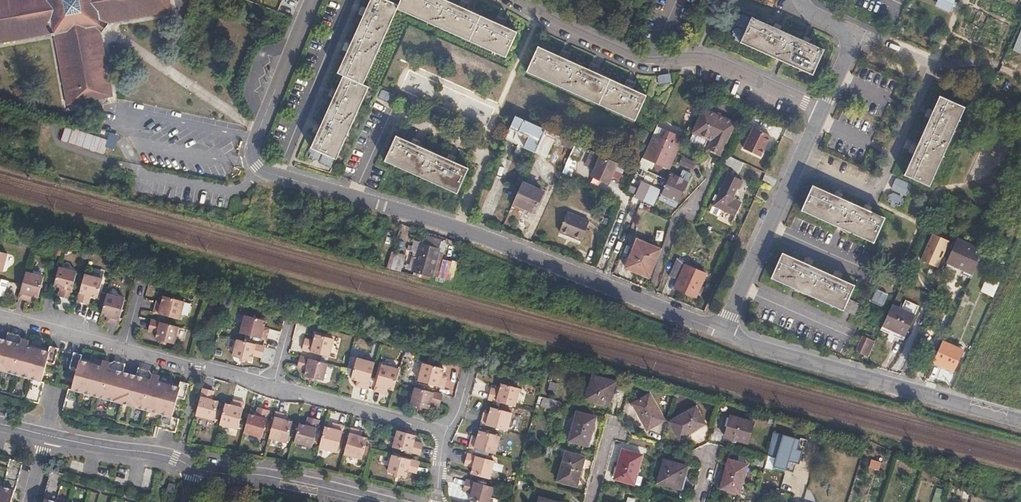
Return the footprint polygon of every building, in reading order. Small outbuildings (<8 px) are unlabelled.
[(52,33),(53,35),(56,35),(68,105),(109,97),(109,92),(113,91),(103,34),(112,22),(174,11),(172,0),(0,0),(0,43),(52,33)] [(334,156),(367,84),(362,82),(395,8),(501,57),(513,32),(445,0),(398,0),(397,3),(390,0),(368,0),(336,70),(342,73),(309,145),(334,156)] [(953,0),(935,0),(933,5),(948,11),(953,0)] [(822,49),(751,18),(740,42),(812,73),(813,70),(823,75),(827,68),(816,63),(818,59),(827,63),(829,62),(831,60),(829,59),(830,56),(827,55),(827,54),(821,51),(822,49)] [(633,120),(644,95),(536,48),(526,73),(633,120)] [(669,73),(656,75),(657,83),(670,82),(669,73)] [(377,97),(389,102),(392,94),(380,89),(377,97)] [(928,186),(963,107),(938,96),(934,105),(924,127),(914,149),(903,175),(928,186)] [(720,155),(734,123),(704,109),(694,132),(711,140),(707,149),(720,155)] [(761,129),(765,121),(752,115),(748,124),(761,129)] [(504,139),(535,153),(545,130),(515,116),(504,139)] [(670,169),(683,139),(666,132),(656,127),(652,135),(642,157),(670,169)] [(106,152),(109,137),(67,128),(63,143),(106,152)] [(759,155),(769,135),(752,128),(743,148),(759,155)] [(545,130),(535,153),(553,161),(559,147),(566,149),(569,141),(545,130)] [(453,194),(464,168),(393,137),(381,163),(453,194)] [(575,146),(568,160),(576,163),(583,150),(575,146)] [(989,176),(998,161),(982,151),(966,176),(978,184),(985,173),(989,176)] [(591,177),(607,184),(616,164),(591,153),(589,159),(591,159),(589,163),(596,166),(591,177)] [(741,162),(728,155),(724,164),(737,170),(741,162)] [(692,169),(695,161),(682,156),(678,163),(692,169)] [(676,205),(686,180),(671,174),(661,195),(668,198),(667,202),(676,205)] [(734,215),(738,205),(732,202),(733,199),(730,197),(735,186),(739,188),(741,181),(727,175),(712,206),(722,210),(734,215)] [(889,190),(905,196),(910,184),(894,178),(889,190)] [(544,190),(522,180),(513,200),(534,210),(544,190)] [(872,243),(883,218),(863,209),(829,193),(812,186),(802,210),(872,243)] [(650,188),(643,202),(653,207),(660,192),(650,188)] [(890,190),(886,199),(900,206),(904,196),(890,190)] [(722,210),(712,206),(710,213),(719,217),(722,210)] [(580,239),(588,219),(565,210),(557,229),(580,239)] [(930,232),(918,260),(937,268),(950,241),(930,232)] [(402,268),(413,271),(422,240),(411,237),(402,268)] [(972,274),(983,250),(958,239),(945,265),(961,273),(963,270),(972,274)] [(422,240),(413,271),(423,274),(432,243),(422,240)] [(648,277),(659,249),(637,240),(626,268),(648,277)] [(390,250),(385,267),(400,271),(405,254),(390,250)] [(853,285),(782,252),(770,278),(842,310),(852,314),(857,304),(847,299),(853,285)] [(699,286),(705,274),(684,265),(685,261),(677,258),(669,276),(677,280),(674,288),(695,297),(697,292),(701,294),(703,288),(699,286)] [(76,270),(58,265),(53,284),(63,286),(61,296),(68,298),(76,270)] [(43,275),(24,270),(21,284),(18,295),(25,298),(27,293),(37,296),(43,275)] [(102,277),(84,273),(77,300),(84,302),(87,293),(97,296),(102,277)] [(986,276),(979,290),(991,297),(999,282),(986,276)] [(883,306),(887,293),(874,289),(870,302),(883,306)] [(125,297),(107,292),(102,313),(110,315),(109,320),(118,323),(125,297)] [(185,300),(163,295),(160,306),(155,304),(153,312),(179,319),(185,300)] [(892,304),(882,326),(905,335),(914,314),(892,304)] [(239,332),(265,339),(267,331),(263,329),(265,320),(244,314),(239,332)] [(175,344),(179,326),(151,319),(148,331),(158,333),(157,339),(175,344)] [(31,381),(25,403),(38,406),(44,385),(41,384),(46,363),(53,365),(57,350),(48,347),(47,353),(26,348),(27,342),(19,340),(18,336),(7,333),(5,342),(0,341),(0,374),(31,381)] [(332,338),(313,334),(311,343),(303,341),(301,349),(327,356),(332,338)] [(863,355),(869,339),(862,336),(855,351),(863,355)] [(261,355),(264,346),(237,339),(232,356),(250,360),(252,353),(261,355)] [(942,340),(932,361),(952,370),(961,349),(942,340)] [(157,429),(176,433),(179,420),(171,418),(177,397),(185,400),(189,384),(180,382),(178,387),(159,382),(160,376),(152,374),(151,371),(140,368),(137,377),(122,373),(124,364),(114,361),(110,363),(103,362),(101,367),(80,362),(82,355),(73,354),(69,369),(77,371),(72,392),(68,391),(63,412),(76,416),(81,395),(161,415),(157,429)] [(321,379),(325,363),(299,355),(297,365),(304,367),(302,375),(321,379)] [(359,386),(368,388),(375,362),(356,358),(350,377),(360,381),(359,386)] [(384,387),(394,390),(396,382),(400,369),(381,364),(374,390),(382,393),(384,387)] [(440,379),(442,370),(422,364),(417,382),(443,389),(446,380),(440,379)] [(615,382),(592,375),(586,398),(609,404),(615,382)] [(549,381),(546,390),(554,392),(557,383),(549,381)] [(507,404),(512,386),(500,383),(497,393),(490,390),(487,399),(507,404)] [(518,387),(512,386),(507,404),(514,406),(518,387)] [(439,406),(442,394),(416,387),(411,404),(429,410),(431,403),(439,406)] [(196,415),(210,419),(215,400),(210,399),(212,390),(203,388),(196,415)] [(648,394),(635,402),(640,413),(638,414),(646,428),(663,419),(648,394)] [(215,400),(210,419),(215,420),(220,402),(215,400)] [(225,403),(219,424),(238,429),(245,403),(238,401),(236,406),(225,403)] [(249,412),(244,431),(262,435),(270,409),(262,407),(260,415),(249,412)] [(500,429),(505,411),(491,407),(488,417),(482,416),(480,423),(500,429)] [(695,407),(670,421),(679,438),(693,430),(692,428),(704,421),(695,407)] [(276,410),(269,437),(286,442),(292,421),(281,418),(283,412),(276,410)] [(500,429),(507,431),(511,412),(505,411),(500,429)] [(596,417),(577,412),(569,441),(585,445),(589,432),(591,433),(596,417)] [(753,422),(730,416),(724,437),(747,443),(753,422)] [(299,424),(294,441),(312,446),(320,419),(312,417),(310,426),(299,424)] [(325,426),(319,447),(337,452),(344,426),(335,424),(334,428),(325,426)] [(351,428),(343,454),(361,459),(367,438),(358,435),(359,430),(351,428)] [(493,453),(498,435),(478,429),(476,440),(471,439),(468,447),(493,453)] [(413,440),(415,435),(397,431),(393,447),(419,454),(421,443),(413,440)] [(800,440),(772,432),(767,455),(775,457),(773,467),(785,470),(788,461),(798,464),(802,451),(797,449),(800,440)] [(642,454),(623,449),(615,478),(640,485),(642,476),(636,475),(642,454)] [(582,457),(566,452),(558,481),(576,486),(581,470),(578,469),(582,457)] [(486,478),(491,460),(467,454),(464,462),(472,464),(470,474),(486,478)] [(415,474),(418,462),(392,455),(387,473),(405,478),(407,472),(415,474)] [(687,465),(664,459),(658,483),(678,488),(682,475),(684,476),(687,465)] [(747,465),(728,459),(724,475),(727,476),(723,489),(740,493),(747,465)] [(870,459),(867,467),(878,471),(881,462),(870,459)] [(14,494),(15,494),(23,466),(9,463),(1,490),(0,489),(0,501),(11,501),(14,494)] [(64,478),(51,474),(42,501),(45,501),(58,501),(64,478)] [(472,501),(480,501),(484,485),(465,480),(462,489),(471,492),(469,501),(472,501)] [(480,501),(488,501),(492,487),(484,485),(480,501)] [(931,501),(940,501),(942,490),(934,488),(931,501)]
